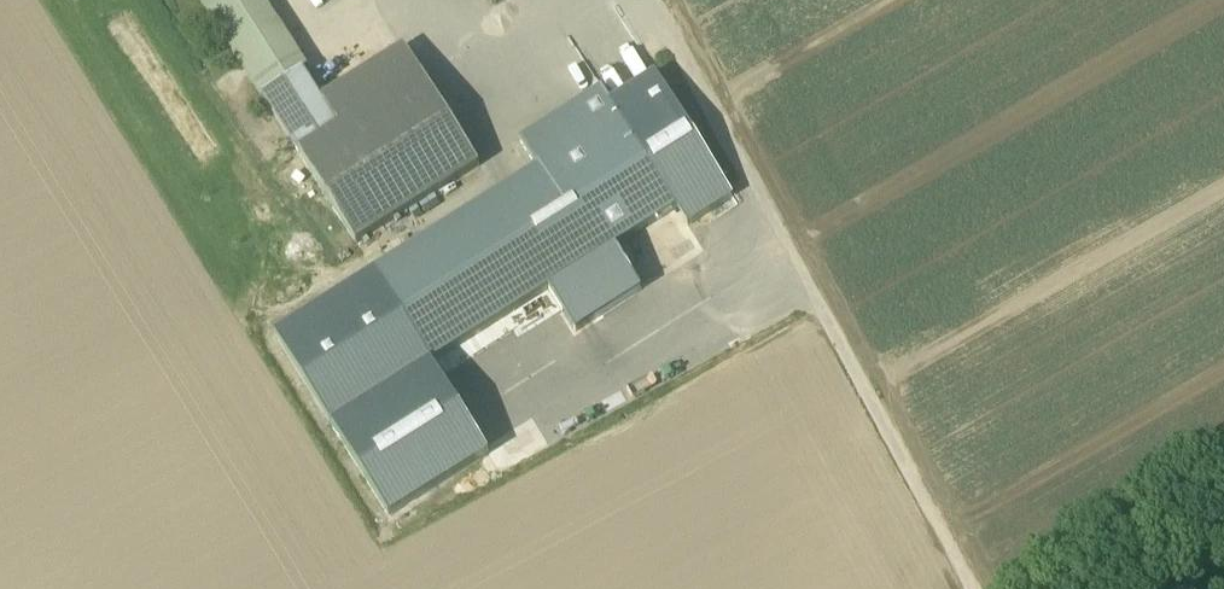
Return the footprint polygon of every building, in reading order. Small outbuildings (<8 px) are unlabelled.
[(263,98),(303,72),(262,0),(200,0),(262,99),(263,98)] [(404,48),(320,99),(338,128),(298,154),(355,244),(479,166),(404,48)] [(263,98),(298,154),(338,128),(320,99),(303,72),(263,98)] [(612,107),(677,209),(690,230),(735,201),(657,78),(612,107)] [(374,273),(431,364),(556,285),(623,243),(677,209),(612,107),(601,89),(519,142),(537,171),(374,273)] [(623,243),(556,285),(582,325),(648,283),(623,243)] [(431,364),(374,273),(274,336),(388,517),(488,454),(431,364)]
